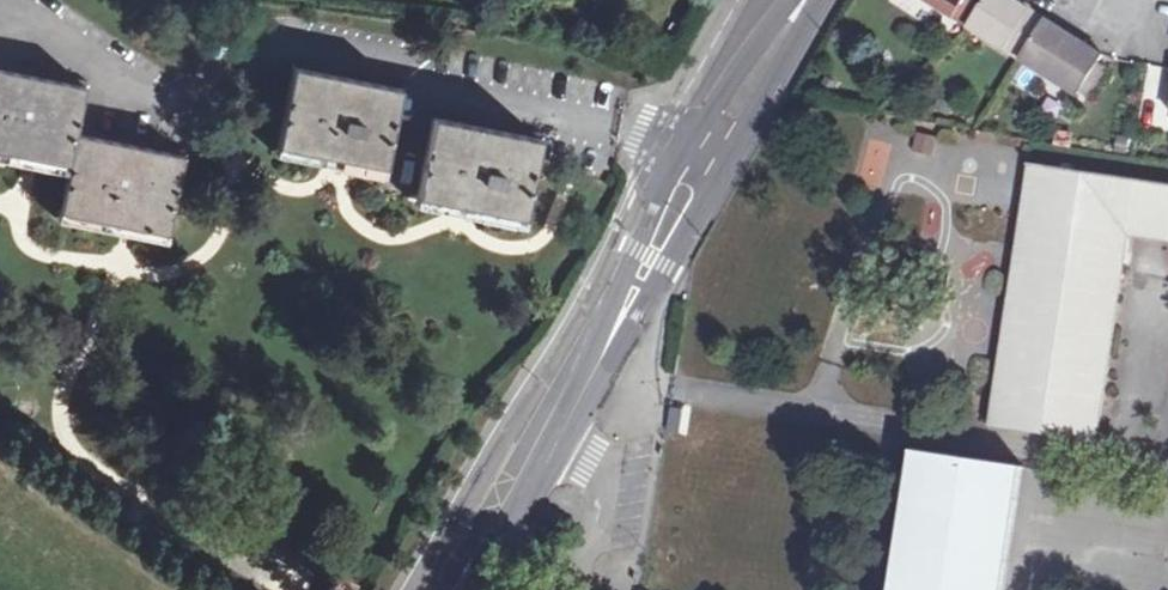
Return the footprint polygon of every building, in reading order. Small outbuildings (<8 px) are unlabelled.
[(955,20),(971,29),(989,0),(926,0),(955,20)] [(971,29),(1007,53),(1022,62),(1048,23),(1033,12),(1013,0),(989,0),(971,29)] [(1073,39),(1048,23),(1022,62),(1079,99),(1105,59),(1073,39)] [(73,158),(65,203),(173,227),(186,156),(79,132),(88,86),(0,67),(0,142),(73,158)] [(403,88),(292,67),(277,151),(388,173),(403,88)] [(541,161),(545,136),(436,114),(420,201),(530,224),(541,161)] [(1097,438),(1128,231),(1167,237),(1167,182),(1031,161),(998,373),(990,422),(1097,438)] [(916,449),(893,589),(1008,589),(1028,466),(916,449)]
